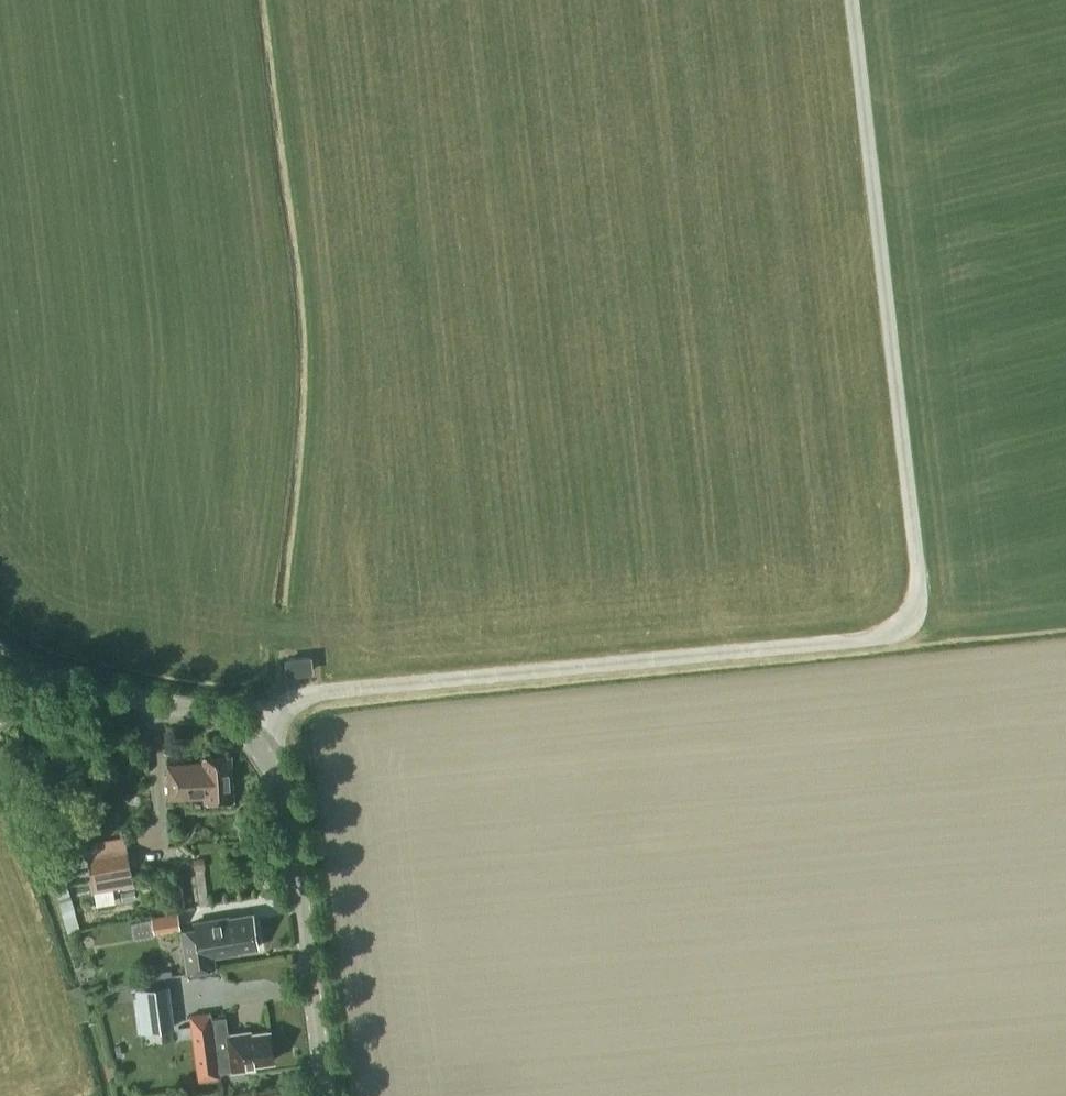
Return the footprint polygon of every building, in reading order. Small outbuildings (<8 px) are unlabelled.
[(311,654),(284,657),(286,673),(313,671),(311,654)] [(205,799),(234,797),(230,752),(202,754),(202,760),(167,763),(170,798),(205,795),(205,799)] [(115,902),(113,886),(132,882),(125,835),(80,842),(82,855),(88,854),(96,905),(115,902)] [(195,868),(200,905),(208,904),(204,868),(205,868),(203,857),(193,858),(194,869),(195,868)] [(227,914),(208,917),(193,919),(193,923),(180,925),(178,910),(151,914),(154,931),(179,926),(186,970),(216,965),(214,954),(237,950),(237,948),(258,945),(253,911),(227,915),(227,914)] [(152,969),(153,991),(179,990),(178,967),(152,969)] [(197,968),(198,990),(230,989),(229,967),(197,968)] [(190,1014),(190,1016),(175,1018),(176,1028),(191,1026),(198,1077),(218,1075),(217,1069),(231,1067),(231,1068),(255,1065),(254,1061),(273,1058),(269,1028),(251,1031),(251,1029),(228,1032),(226,1014),(211,1016),(211,1011),(190,1014)]
